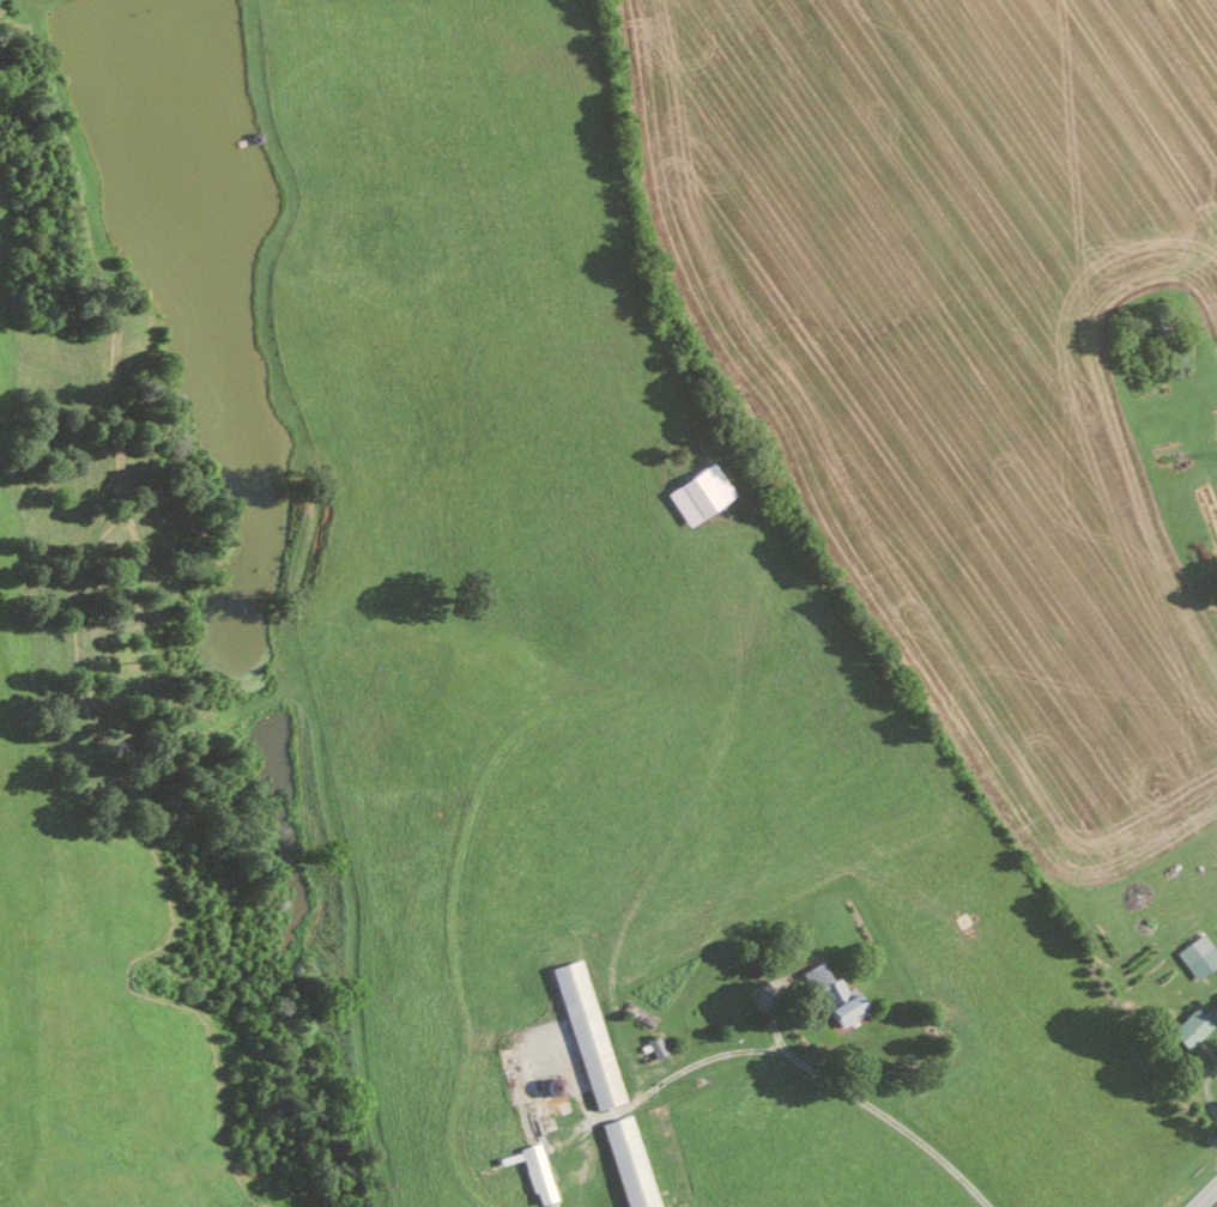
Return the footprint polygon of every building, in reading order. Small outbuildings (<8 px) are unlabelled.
[(730,497),(711,461),(661,487),(680,523),(730,497)] [(1182,964),(1209,945),(1199,932),(1172,950),(1182,964)] [(594,1110),(549,970),(577,960),(624,1100),(594,1110)] [(835,975),(826,979),(818,961),(796,972),(810,1000),(818,997),(833,1027),(861,1014),(850,991),(844,993),(835,975)] [(1164,1031),(1181,1050),(1207,1025),(1190,1007),(1164,1031)] [(651,1058),(664,1052),(655,1032),(642,1038),(651,1058)] [(628,1116),(657,1206),(625,1206),(599,1126),(628,1116)] [(551,1199),(536,1141),(516,1147),(531,1204),(551,1199)]
